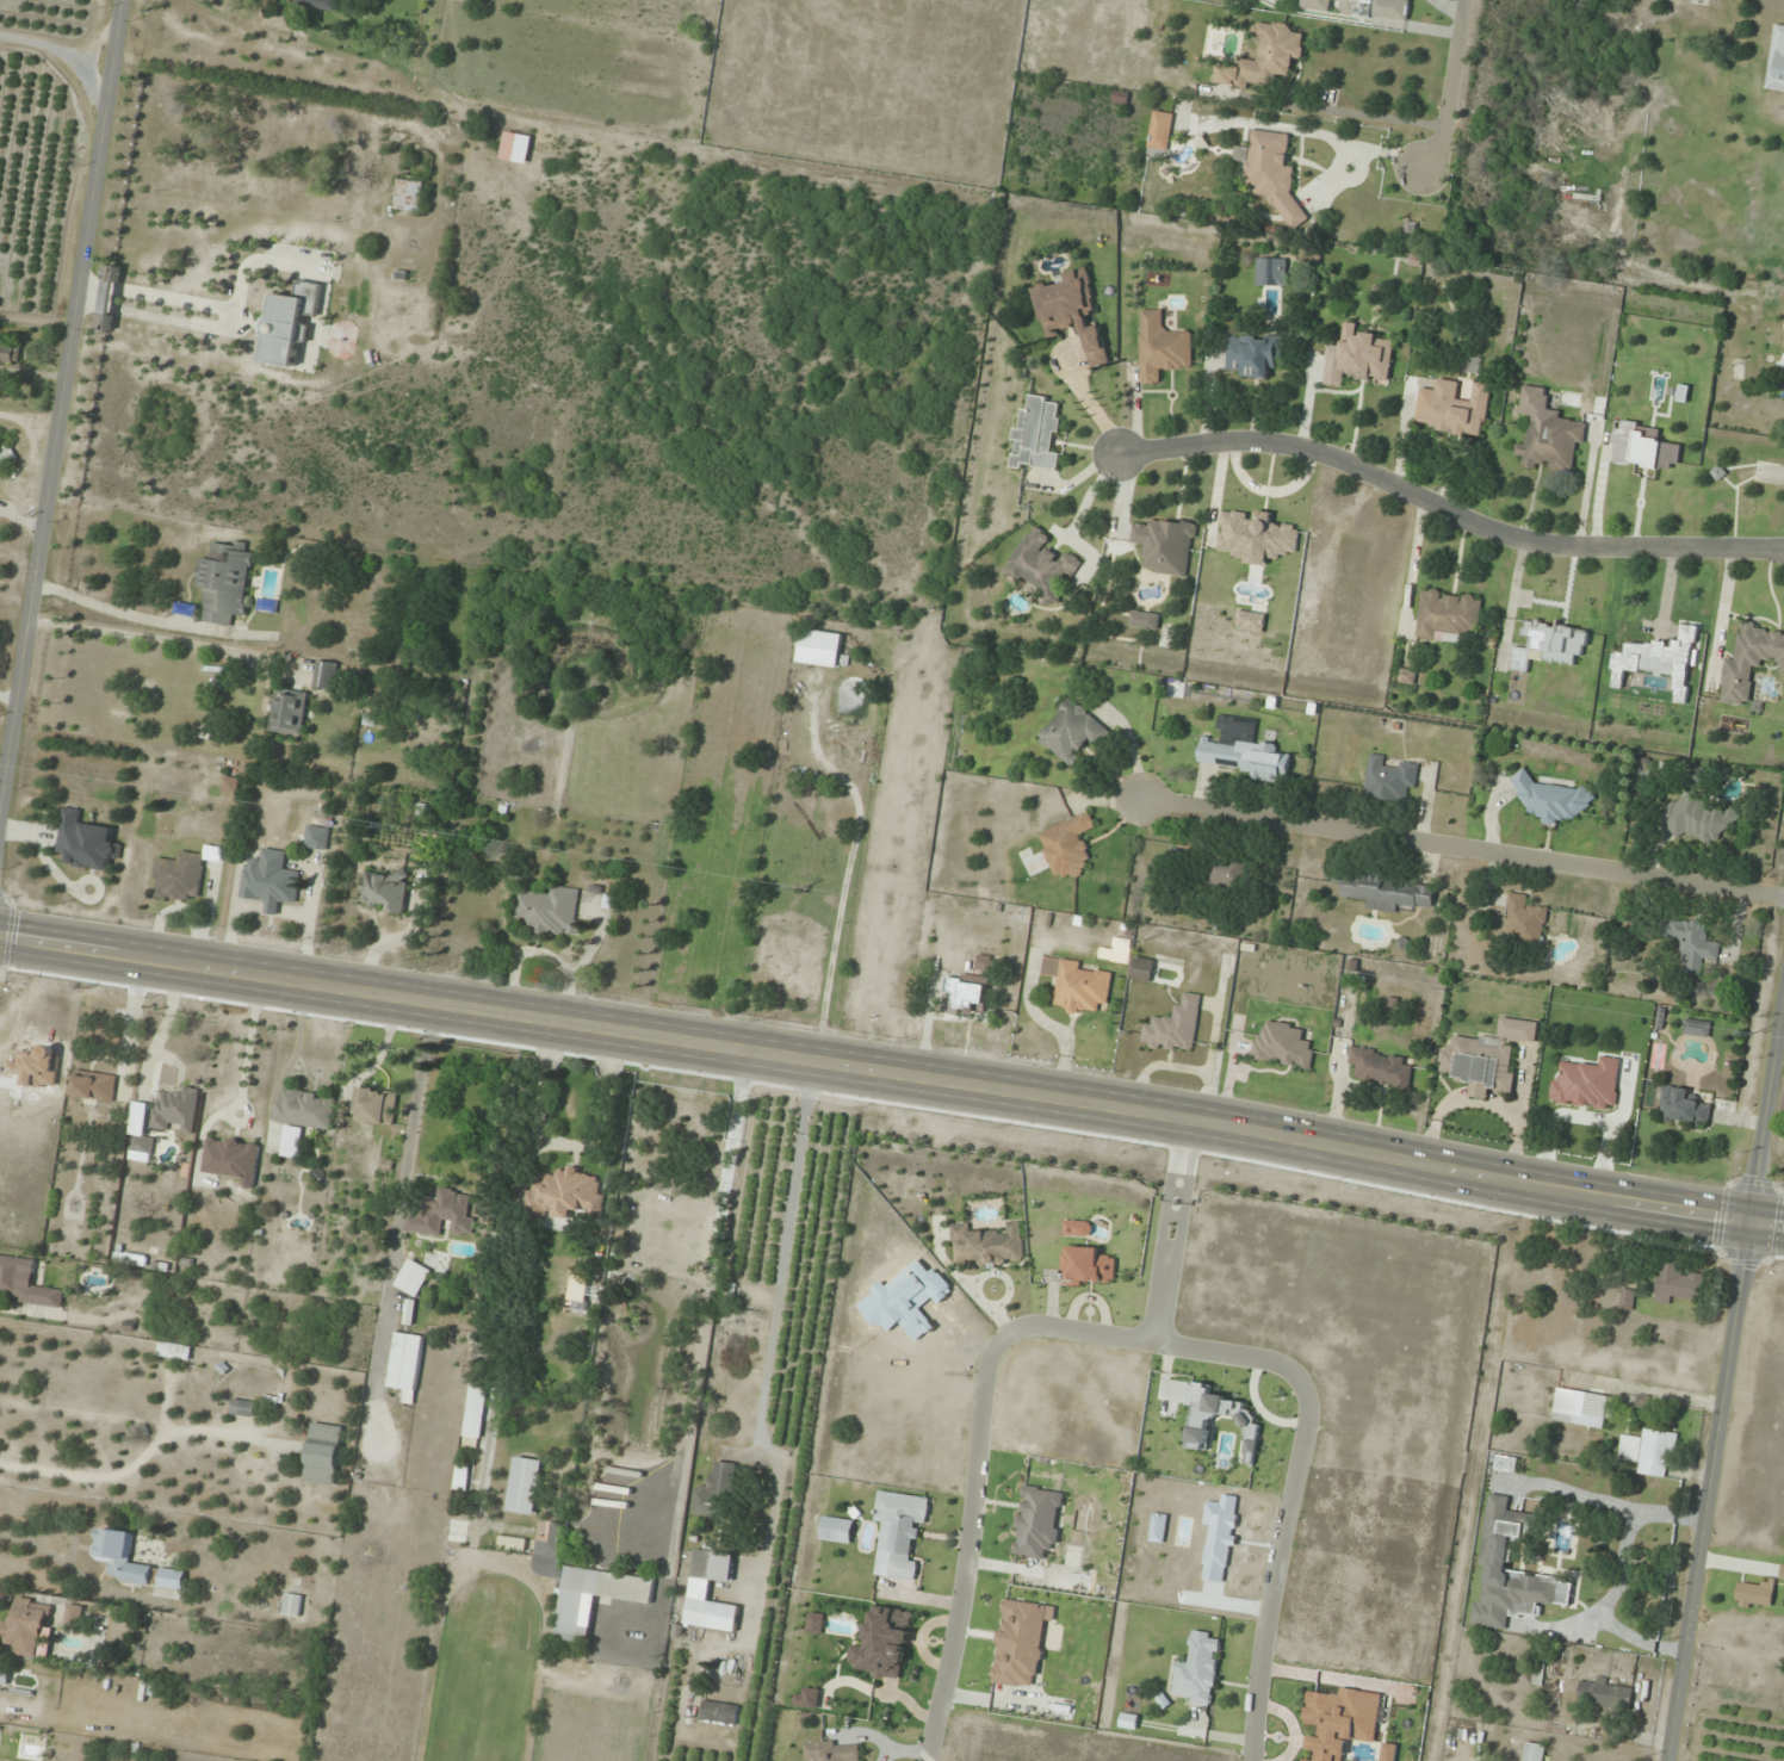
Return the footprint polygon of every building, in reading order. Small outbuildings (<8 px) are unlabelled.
[(296,7),(338,13),(340,0),(297,0),(296,7)] [(1217,84),(1277,88),(1277,77),(1291,78),(1292,59),(1303,60),(1305,34),(1291,33),(1292,25),(1259,23),(1256,60),(1240,59),(1240,65),(1218,64),(1217,84)] [(1783,93),(1783,27),(1774,25),(1766,90),(1783,93)] [(1149,155),(1169,157),(1172,113),(1152,112),(1149,155)] [(1290,135),(1253,130),(1251,149),(1236,148),(1235,162),(1247,163),(1245,185),(1252,186),(1259,196),(1270,198),(1292,230),(1309,219),(1291,193),(1295,168),(1286,167),(1290,135)] [(532,137),(505,132),(500,161),(527,165),(532,137)] [(395,207),(421,210),(425,182),(398,179),(395,207)] [(1287,259),(1257,259),(1257,285),(1287,285),(1287,259)] [(119,267),(109,265),(101,330),(112,331),(119,267)] [(1111,364),(1085,268),(1065,273),(1067,281),(1034,290),(1047,338),(1080,329),(1091,369),(1111,364)] [(295,367),(299,340),(306,341),(310,315),(318,316),(322,285),(299,281),(297,295),(274,292),(263,362),(295,367)] [(1140,383),(1164,383),(1164,371),(1193,371),(1193,333),(1165,333),(1165,310),(1140,310),(1140,383)] [(1323,385),(1346,388),(1348,377),(1390,382),(1396,339),(1359,334),(1360,325),(1343,323),(1340,347),(1328,345),(1323,385)] [(1283,335),(1227,335),(1227,369),(1239,369),(1239,378),(1271,378),(1271,367),(1283,367),(1283,335)] [(0,337),(0,363),(15,363),(15,337),(0,337)] [(1459,370),(1479,372),(1481,357),(1460,355),(1459,370)] [(1415,426),(1484,439),(1494,383),(1476,380),(1471,405),(1456,402),(1460,382),(1437,378),(1432,404),(1419,402),(1415,426)] [(1012,467),(1058,471),(1060,452),(1054,452),(1058,398),(1030,396),(1029,409),(1017,408),(1012,467)] [(1587,422),(1541,415),(1539,425),(1530,423),(1527,444),(1517,442),(1515,455),(1525,457),(1524,466),(1571,474),(1576,445),(1584,446),(1587,422)] [(19,463),(14,450),(0,456),(0,472),(19,463)] [(1189,577),(1195,523),(1147,518),(1146,527),(1133,525),(1131,542),(1146,544),(1143,571),(1189,577)] [(1059,605),(1059,587),(1065,578),(1073,578),(1084,562),(1071,553),(1064,553),(1062,558),(1049,549),(1049,534),(1034,525),(1001,574),(1017,585),(1025,584),(1039,594),(1040,605),(1059,605)] [(247,616),(254,553),(247,552),(248,543),(215,540),(214,554),(201,553),(197,592),(206,593),(203,623),(233,626),(234,615),(247,616)] [(1478,634),(1483,598),(1422,589),(1415,637),(1463,644),(1465,632),(1478,634)] [(1161,614),(1132,610),(1129,627),(1158,631),(1161,614)] [(1697,626),(1682,624),(1680,646),(1627,641),(1625,654),(1615,653),(1612,679),(1625,681),(1626,671),(1641,672),(1642,661),(1676,664),(1673,696),(1689,698),(1697,626)] [(1741,624),(1737,660),(1725,659),(1720,703),(1751,706),(1756,659),(1781,662),(1780,672),(1783,672),(1783,629),(1741,624)] [(843,635),(803,628),(797,662),(837,669),(843,635)] [(336,689),(339,663),(317,660),(314,687),(336,689)] [(1419,671),(1402,668),(1400,683),(1416,685),(1419,671)] [(309,693),(276,688),(271,732),(303,736),(309,693)] [(1036,738),(1069,767),(1090,742),(1099,750),(1114,733),(1071,696),(1036,738)] [(1257,719),(1221,715),(1218,738),(1202,736),(1198,769),(1288,779),(1291,755),(1278,754),(1279,745),(1255,742),(1257,719)] [(1364,798),(1404,802),(1405,790),(1416,791),(1419,763),(1398,761),(1398,768),(1384,766),(1385,756),(1369,754),(1364,798)] [(1708,783),(1708,767),(1692,767),(1692,783),(1708,783)] [(1530,783),(1530,775),(1522,774),(1518,812),(1544,816),(1543,824),(1558,826),(1558,819),(1578,821),(1579,809),(1592,810),(1594,791),(1530,783)] [(1675,841),(1688,833),(1696,848),(1742,822),(1733,805),(1713,816),(1698,790),(1659,811),(1675,841)] [(68,866),(107,872),(109,859),(120,861),(123,843),(112,842),(114,827),(82,822),(84,810),(64,807),(58,852),(70,854),(68,866)] [(1057,882),(1094,867),(1080,834),(1097,827),(1090,811),(1037,834),(1057,882)] [(331,829),(310,825),(305,847),(326,851),(331,829)] [(288,852),(263,849),(262,861),(246,859),(241,898),(266,901),(264,914),(280,916),(282,903),(297,905),(301,871),(286,869),(288,852)] [(205,854),(181,851),(180,862),(156,859),(152,898),(200,903),(205,854)] [(1248,856),(1209,855),(1208,889),(1247,891),(1248,856)] [(366,869),(360,904),(404,911),(410,877),(366,869)] [(1367,910),(1397,913),(1398,905),(1433,909),(1435,884),(1344,874),(1341,897),(1368,900),(1367,910)] [(582,889),(550,886),(549,895),(519,892),(516,920),(526,921),(525,934),(577,939),(582,889)] [(1544,946),(1547,908),(1527,906),(1528,895),(1510,893),(1506,943),(1544,946)] [(1718,961),(1720,942),(1707,941),(1709,923),(1664,919),(1662,939),(1681,941),(1680,954),(1689,955),(1687,976),(1702,977),(1704,959),(1718,961)] [(1131,981),(1151,983),(1153,959),(1133,957),(1131,981)] [(1054,1008),(1107,1014),(1113,967),(1044,959),(1042,978),(1057,980),(1054,1008)] [(946,993),(953,994),(952,1012),(985,1014),(988,981),(947,977),(946,993)] [(1201,995),(1180,992),(1176,1018),(1156,1015),(1155,1025),(1144,1024),(1141,1047),(1194,1054),(1201,995)] [(1500,1040),(1539,1040),(1539,1020),(1500,1020),(1500,1040)] [(1711,1022),(1685,1020),(1684,1034),(1710,1037),(1711,1022)] [(1251,1060),(1312,1070),(1316,1043),(1304,1041),(1307,1027),(1268,1021),(1266,1035),(1255,1033),(1251,1060)] [(1511,1092),(1516,1043),(1455,1037),(1454,1047),(1442,1046),(1440,1071),(1453,1073),(1452,1081),(1473,1084),(1471,1098),(1488,1100),(1489,1090),(1511,1092)] [(1356,1082),(1408,1093),(1413,1067),(1403,1065),(1404,1056),(1352,1046),(1347,1068),(1359,1070),(1356,1082)] [(73,1097),(114,1102),(117,1076),(76,1071),(73,1097)] [(152,1130),(194,1135),(200,1089),(176,1086),(174,1095),(156,1093),(152,1130)] [(275,1122),(286,1123),(282,1157),(301,1159),(304,1128),(332,1131),(337,1093),(279,1086),(275,1122)] [(1712,1104),(1687,1101),(1689,1089),(1664,1086),(1659,1119),(1708,1127),(1712,1104)] [(394,1126),(399,1093),(360,1087),(355,1120),(394,1126)] [(147,1104),(134,1103),(132,1152),(145,1153),(147,1104)] [(261,1143),(208,1136),(203,1173),(245,1179),(244,1188),(255,1190),(261,1143)] [(602,1209),(602,1171),(557,1171),(557,1177),(529,1177),(529,1216),(556,1216),(556,1219),(575,1219),(575,1209),(602,1209)] [(441,1237),(443,1224),(453,1226),(452,1234),(473,1237),(476,1216),(469,1215),(472,1192),(435,1188),(432,1214),(408,1211),(406,1232),(441,1237)] [(1021,1220),(1007,1221),(1008,1231),(973,1234),(972,1222),(951,1223),(954,1268),(1024,1263),(1021,1220)] [(0,1254),(0,1298),(63,1307),(65,1289),(33,1285),(36,1259),(0,1254)] [(419,1298),(434,1266),(442,1270),(447,1261),(431,1254),(425,1266),(410,1259),(396,1287),(419,1298)] [(1655,1304),(1670,1305),(1670,1297),(1702,1300),(1704,1275),(1682,1273),(1683,1262),(1659,1260),(1655,1304)] [(1633,1289),(1621,1289),(1621,1310),(1633,1310),(1633,1289)] [(389,1389),(403,1391),(401,1403),(415,1405),(424,1337),(410,1335),(411,1324),(398,1322),(389,1389)] [(159,1357),(190,1360),(192,1345),(160,1343),(159,1357)] [(481,1449),(487,1384),(470,1383),(465,1447),(481,1449)] [(1553,1422),(1602,1430),(1603,1418),(1615,1420),(1618,1398),(1558,1389),(1553,1422)] [(255,1418),(256,1401),(234,1399),(232,1416),(255,1418)] [(344,1427),(312,1423),(304,1482),(336,1486),(344,1427)] [(1678,1433),(1645,1428),(1643,1438),(1623,1435),(1619,1460),(1641,1463),(1639,1474),(1671,1480),(1678,1433)] [(508,1511),(536,1515),(544,1461),(515,1457),(508,1511)] [(1497,1470),(1516,1471),(1517,1458),(1498,1457),(1497,1470)] [(737,1464),(713,1461),(710,1487),(697,1485),(693,1515),(730,1519),(737,1464)] [(924,1541),(931,1498),(880,1491),(875,1524),(885,1525),(878,1576),(916,1582),(919,1560),(911,1559),(914,1540),(924,1541)] [(1508,1571),(1512,1537),(1533,1540),(1537,1515),(1509,1511),(1510,1497),(1490,1494),(1480,1565),(1489,1566),(1483,1603),(1474,1602),(1471,1624),(1506,1629),(1508,1614),(1538,1618),(1540,1603),(1569,1607),(1573,1580),(1508,1571)] [(852,1546),(856,1521),(824,1516),(820,1541),(852,1546)] [(1561,1555),(1558,1576),(1585,1579),(1592,1520),(1559,1516),(1554,1555),(1561,1555)] [(131,1562),(134,1532),(97,1528),(94,1561),(112,1563),(110,1581),(184,1590),(186,1569),(131,1562)] [(735,1555),(696,1550),(692,1579),(731,1583),(735,1555)] [(582,1626),(586,1595),(652,1604),(656,1579),(566,1567),(556,1641),(588,1645),(590,1627),(582,1626)] [(1774,1607),(1773,1581),(1736,1583),(1737,1609),(1774,1607)] [(302,1596),(286,1594),(283,1616),(299,1618),(302,1596)] [(5,1619),(1,1641),(15,1643),(13,1654),(41,1659),(52,1603),(20,1597),(15,1621),(5,1619)] [(736,1632),(739,1606),(689,1599),(685,1625),(736,1632)] [(914,1611),(871,1604),(865,1646),(851,1644),(848,1664),(859,1665),(858,1674),(904,1681),(914,1611)] [(67,1624),(83,1624),(83,1605),(67,1605),(67,1624)] [(1188,1665),(1176,1663),(1172,1693),(1185,1695),(1184,1703),(1213,1707),(1221,1635),(1192,1632),(1188,1665)] [(9,1685),(11,1672),(0,1671),(0,1684),(9,1685)] [(1632,1683),(1579,1680),(1578,1705),(1631,1707),(1632,1683)] [(739,1706),(704,1702),(702,1722),(737,1726),(739,1706)] [(805,1744),(805,1760),(862,1760),(861,1742),(805,1744)] [(1525,1743),(1523,1760),(1544,1760),(1545,1745),(1525,1743)]
